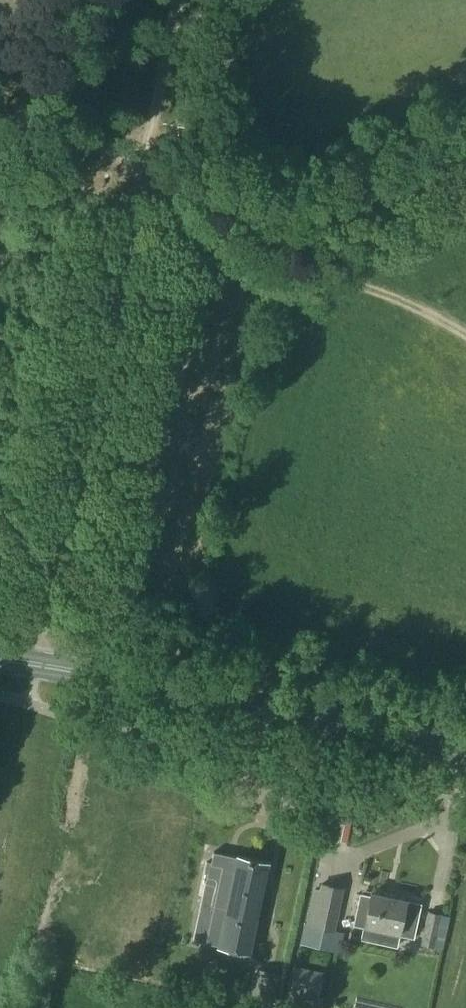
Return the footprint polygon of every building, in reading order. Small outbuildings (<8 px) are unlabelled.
[(324,824),(338,827),(340,815),(326,812),(324,824)] [(269,865),(237,859),(213,853),(211,864),(206,863),(204,874),(208,875),(193,941),(205,944),(205,943),(250,953),(269,865)] [(334,930),(343,888),(320,883),(318,890),(313,888),(301,944),(340,952),(344,933),(334,930)] [(407,901),(372,893),(371,896),(360,894),(353,925),(363,927),(360,940),(396,948),(399,935),(412,939),(417,917),(420,905),(407,902),(407,901)] [(450,916),(428,911),(421,945),(443,949),(450,916)] [(324,997),(318,995),(323,973),(294,966),(286,1002),(313,1007),(321,1007),(324,997)] [(273,1002),(279,973),(257,969),(254,978),(251,978),(247,996),(273,1002)]
